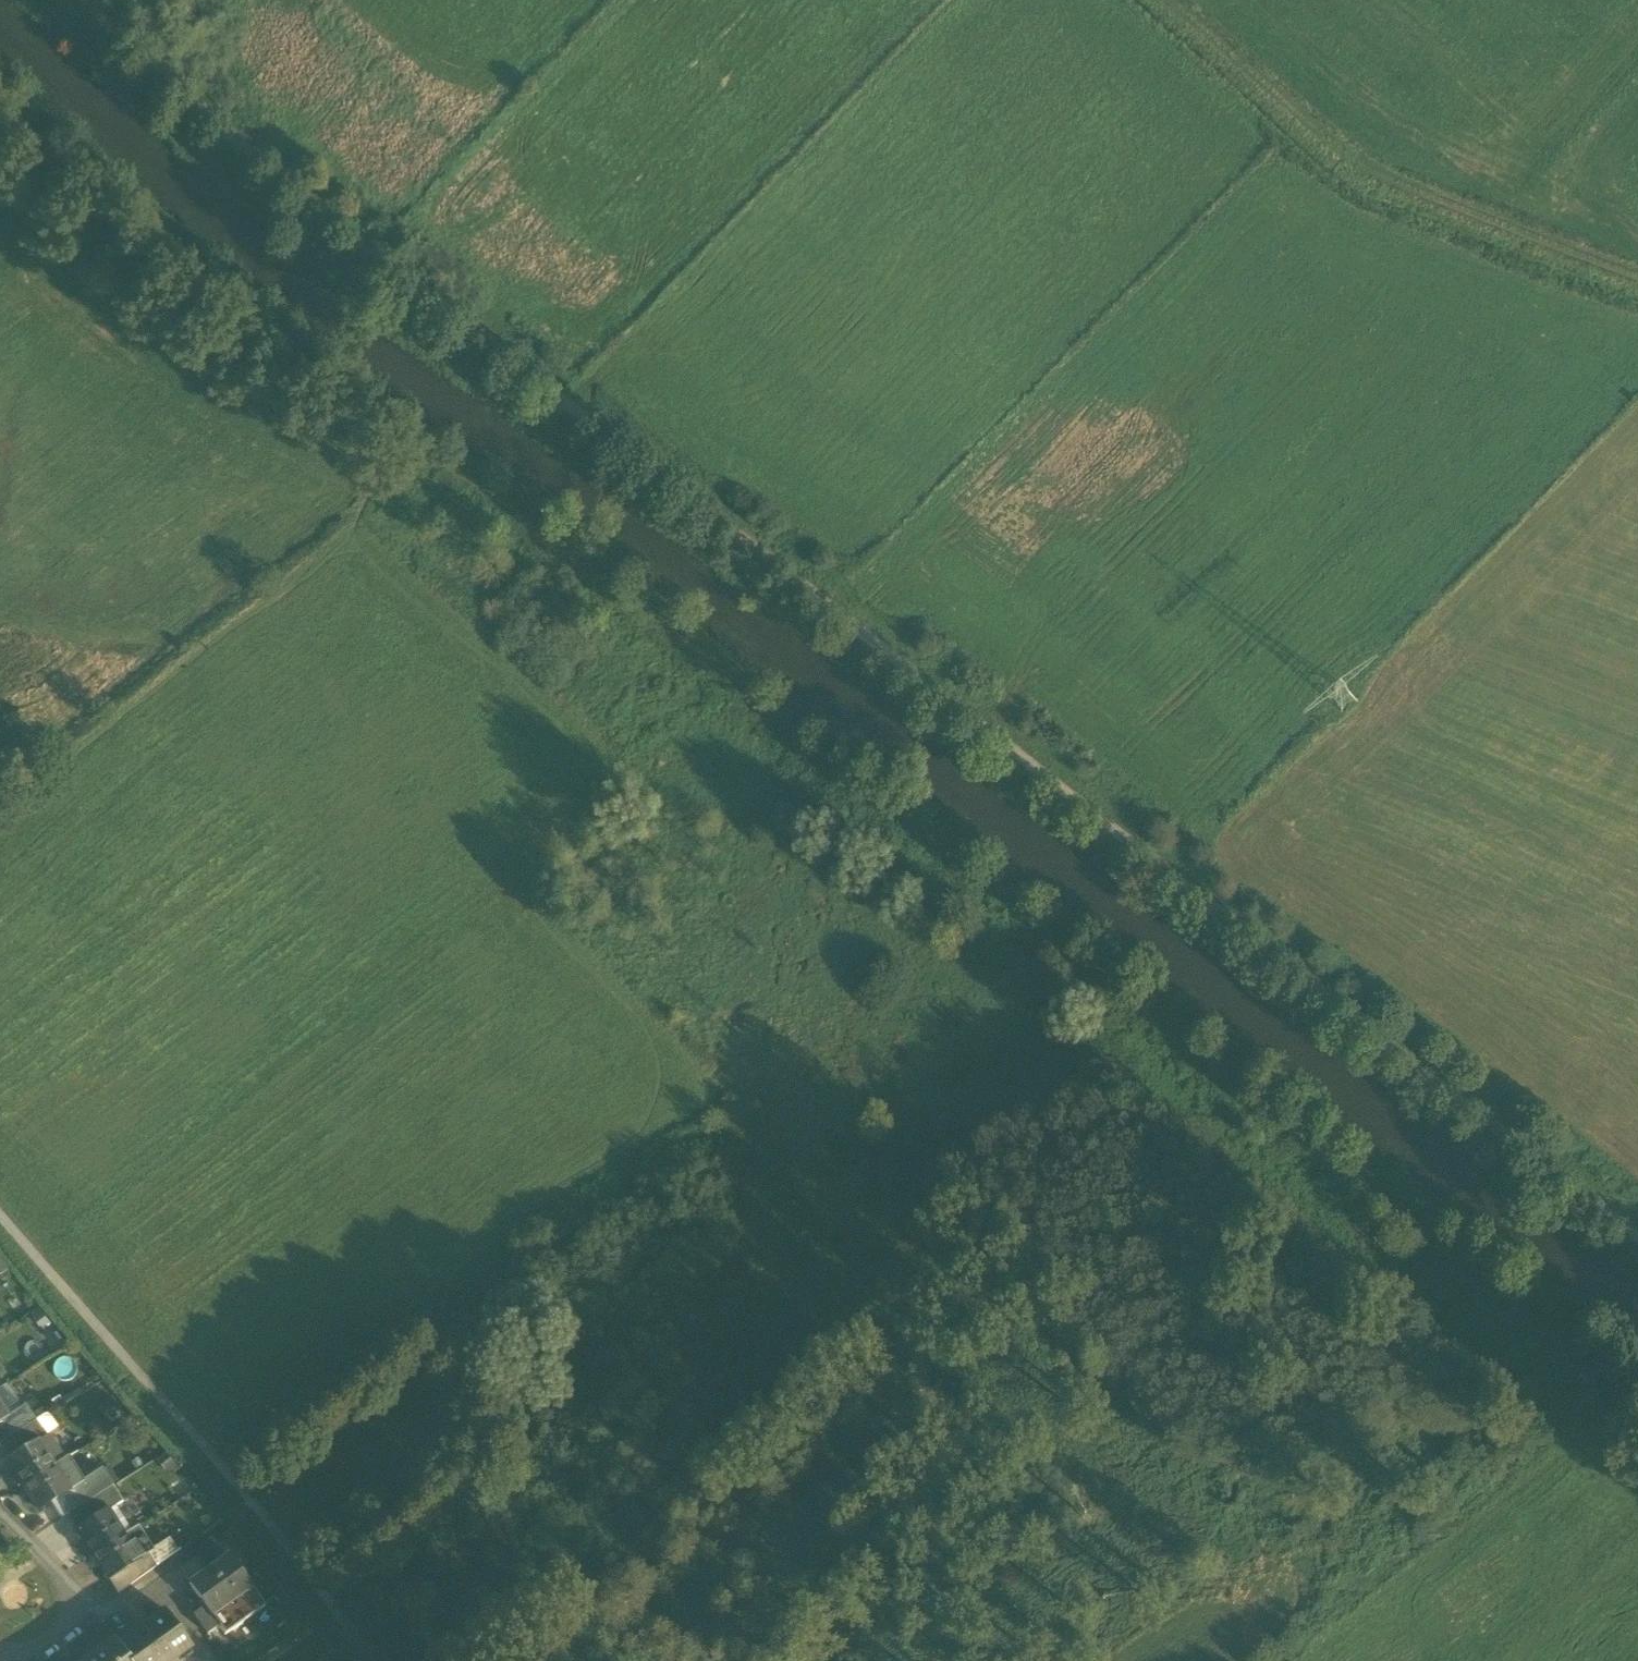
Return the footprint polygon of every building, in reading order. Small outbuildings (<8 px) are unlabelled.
[(9,1271),(0,1260),(0,1276),(9,1271)] [(0,1388),(0,1404),(8,1416),(22,1407),(8,1383),(0,1388)] [(8,1417),(8,1416),(0,1404),(0,1422),(8,1417)] [(22,1407),(8,1416),(8,1417),(18,1433),(36,1421),(25,1406),(22,1407)] [(48,1414),(36,1421),(46,1436),(58,1427),(48,1414)] [(18,1433),(8,1417),(0,1422),(0,1444),(18,1433)] [(46,1436),(36,1421),(18,1433),(28,1449),(38,1442),(43,1439),(43,1440),(47,1438),(46,1436)] [(18,1433),(0,1444),(0,1447),(9,1461),(28,1449),(18,1433)] [(43,1439),(38,1442),(51,1463),(61,1457),(52,1441),(46,1445),(43,1440),(43,1439)] [(54,1467),(51,1463),(38,1442),(28,1449),(9,1461),(8,1461),(24,1486),(54,1467)] [(179,1469),(165,1453),(157,1461),(171,1477),(179,1469)] [(54,1467),(63,1460),(61,1457),(51,1463),(54,1467)] [(61,1478),(74,1470),(66,1458),(63,1460),(54,1467),(61,1478)] [(69,1491),(68,1488),(61,1478),(54,1467),(24,1486),(39,1511),(59,1497),(69,1491)] [(101,1467),(80,1480),(76,1483),(88,1502),(91,1500),(113,1486),(101,1467)] [(74,1470),(61,1478),(68,1488),(76,1483),(80,1480),(74,1470)] [(59,1497),(69,1513),(88,1502),(76,1483),(68,1488),(69,1491),(59,1497)] [(123,1504),(113,1486),(91,1500),(102,1516),(108,1513),(117,1508),(123,1504)] [(91,1500),(88,1502),(69,1513),(80,1530),(102,1516),(91,1500)] [(131,1531),(117,1508),(108,1513),(123,1536),(131,1531)] [(123,1536),(108,1513),(102,1516),(80,1530),(78,1531),(85,1543),(80,1546),(87,1558),(123,1536)] [(134,1535),(140,1531),(138,1527),(131,1531),(134,1535)] [(146,1574),(155,1568),(146,1555),(153,1551),(140,1531),(134,1535),(131,1531),(123,1536),(137,1560),(146,1574)] [(107,1579),(137,1560),(123,1536),(87,1558),(94,1569),(99,1566),(107,1579)] [(169,1539),(153,1551),(146,1555),(155,1568),(178,1551),(169,1539)] [(212,1616),(213,1615),(252,1587),(229,1557),(189,1585),(205,1607),(212,1616)] [(107,1579),(116,1595),(119,1594),(146,1575),(146,1574),(137,1560),(107,1579)] [(265,1606),(252,1587),(213,1615),(220,1626),(219,1627),(225,1635),(265,1606)] [(193,1615),(208,1635),(219,1627),(220,1626),(213,1615),(212,1616),(205,1607),(193,1615)] [(192,1648),(165,1611),(118,1646),(114,1640),(85,1660),(175,1660),(192,1648)]
